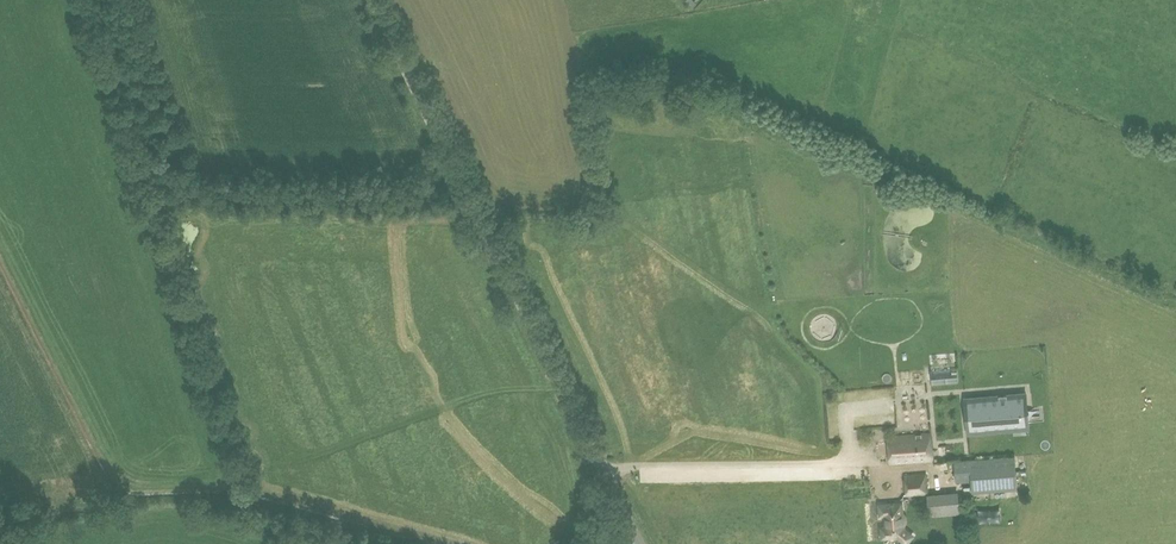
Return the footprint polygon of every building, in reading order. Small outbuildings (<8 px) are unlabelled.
[(967,429),(1018,426),(1017,409),(1023,409),(1022,394),(964,398),(967,429)] [(890,462),(933,459),(932,433),(888,435),(890,462)] [(1016,485),(1014,456),(953,460),(954,479),(970,478),(970,488),(1016,485)] [(927,472),(904,474),(907,495),(929,493),(927,472)] [(902,526),(901,514),(902,514),(902,503),(879,505),(880,516),(884,516),(885,527),(880,527),(881,538),(894,537),(894,536),(898,536),(899,539),(904,543),(907,543),(912,538),(912,536),(906,530),(904,531),(903,525),(902,526)]
